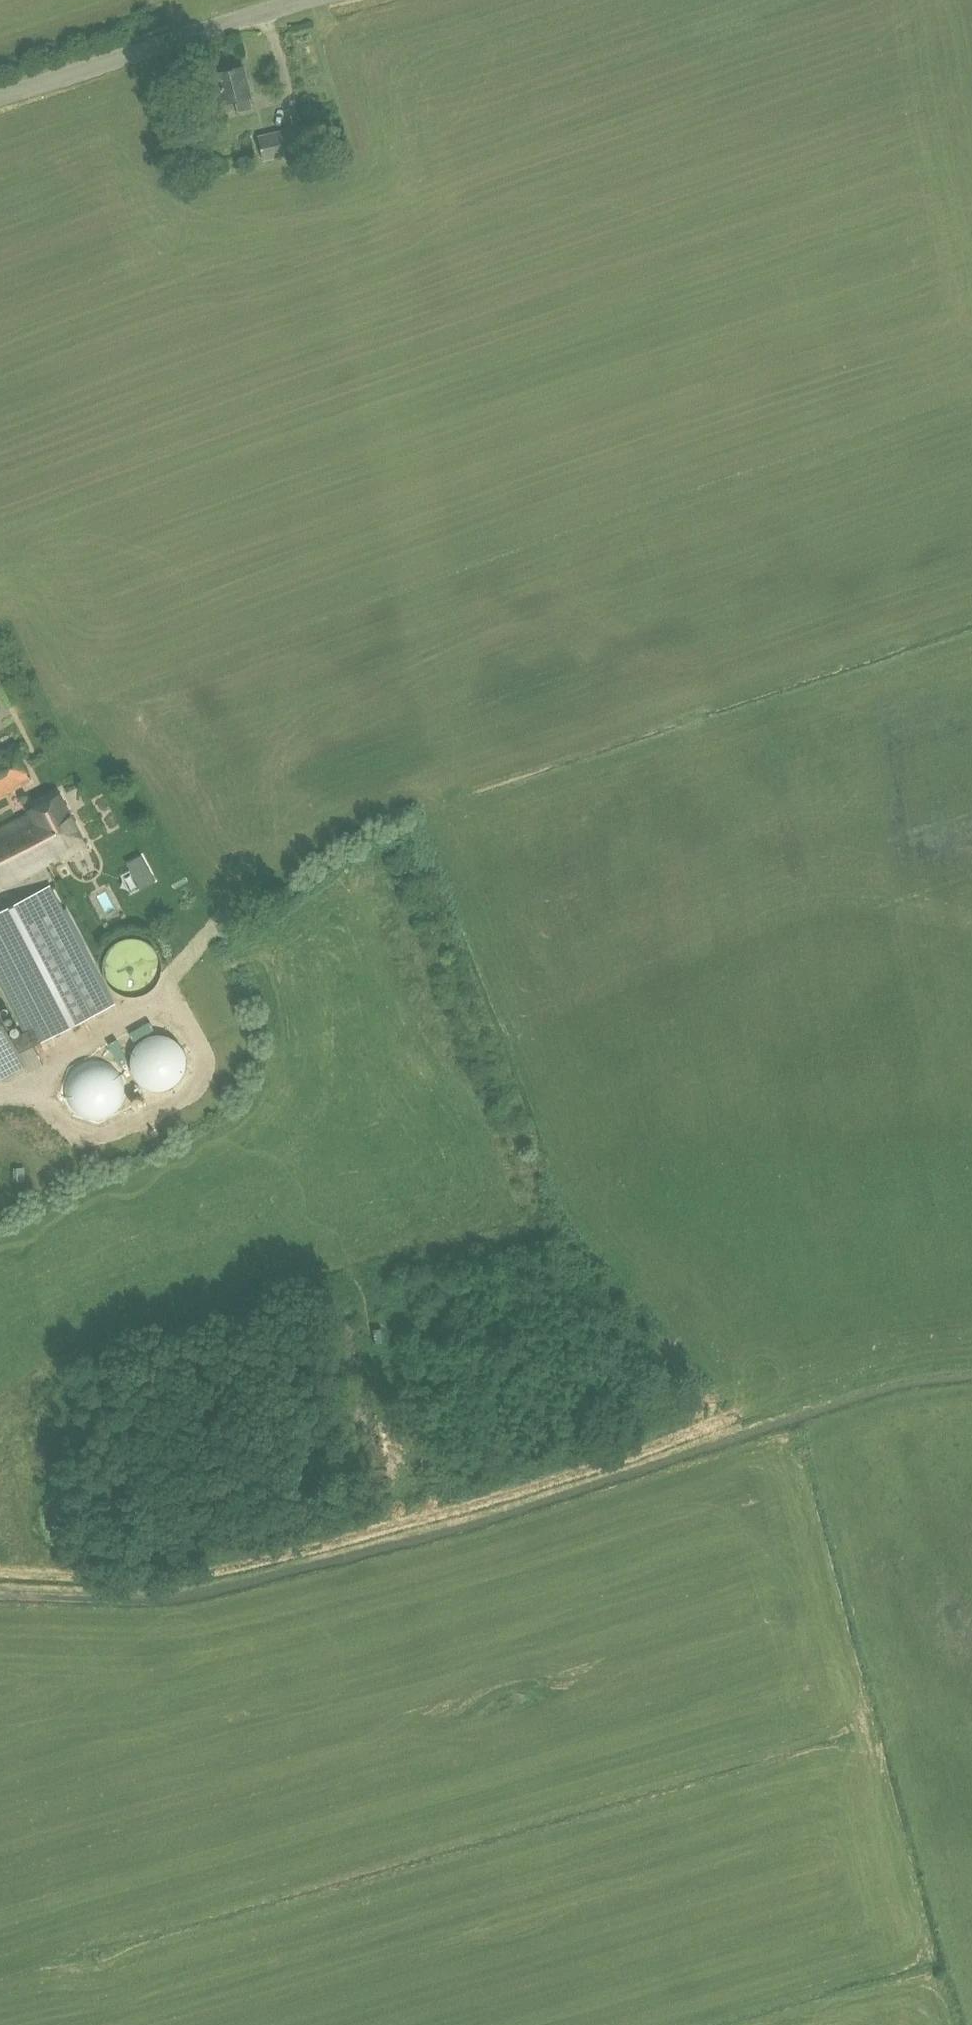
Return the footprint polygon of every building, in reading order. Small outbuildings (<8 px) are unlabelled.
[(250,98),(251,98),(244,66),(218,73),(225,102),(236,99),(238,111),(252,108),(250,98)] [(308,124),(284,130),(259,136),(264,159),(315,147),(308,124)] [(31,782),(13,743),(0,749),(0,797),(31,782)] [(0,829),(0,878),(4,886),(57,858),(61,859),(87,844),(60,793),(28,810),(26,816),(0,829)] [(142,854),(127,862),(141,889),(156,881),(142,854)] [(93,880),(108,878),(105,859),(91,861),(93,880)] [(112,1004),(112,1005),(116,1003),(113,997),(109,999),(51,887),(0,913),(0,982),(26,1031),(14,1037),(0,1011),(0,1079),(27,1065),(20,1052),(112,1004)] [(118,932),(130,927),(125,915),(113,919),(118,932)] [(104,961),(103,964),(103,968),(104,972),(105,976),(107,979),(108,982),(109,984),(112,986),(114,989),(116,990),(118,991),(121,993),(123,994),(126,995),(131,996),(132,996),(136,996),(141,994),(143,994),(146,992),(148,991),(153,988),(155,986),(157,983),(158,981),(160,978),(161,973),(162,970),(162,966),(162,963),(161,960),(161,957),(159,954),(158,951),(157,949),(155,947),(152,943),(150,942),(148,941),(144,939),(138,937),(136,937),(130,937),(126,937),(124,938),(120,939),(117,941),(113,944),(110,947),(108,950),(106,954),(105,957),(104,961)]
